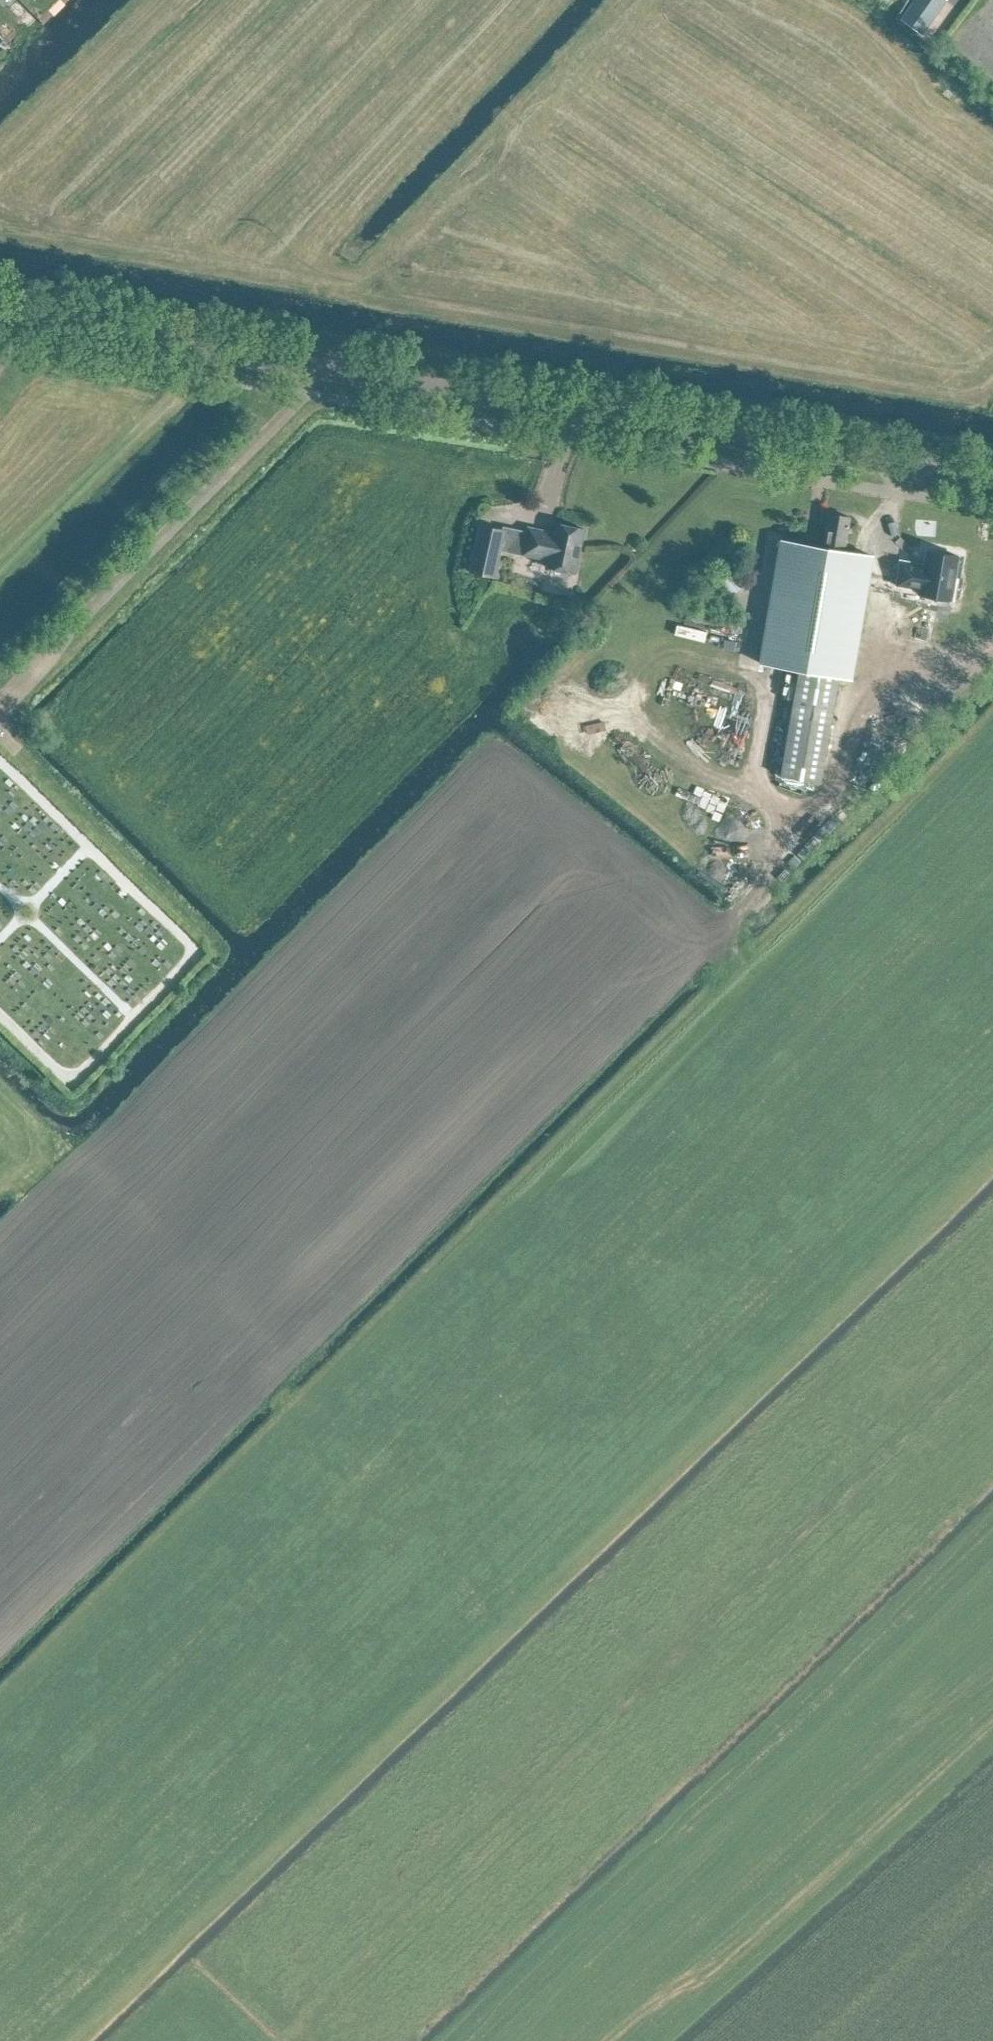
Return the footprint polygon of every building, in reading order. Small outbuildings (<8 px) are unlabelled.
[(21,0),(19,0),(18,1),(17,0),(9,8),(19,18),(27,10),(24,7),(25,5),(21,0)] [(919,35),(943,0),(915,0),(900,21),(919,35)] [(825,512),(819,547),(843,551),(849,516),(825,512)] [(574,572),(582,528),(554,522),(552,532),(527,527),(521,554),(547,559),(545,566),(574,572)] [(495,576),(505,529),(478,523),(468,571),(495,576)] [(756,660),(799,668),(839,675),(849,676),(869,556),(843,551),(819,547),(777,540),(756,660)] [(926,549),(924,563),(900,559),(896,584),(918,588),(918,593),(953,599),(957,578),(954,577),(958,555),(926,549)] [(706,641),(709,630),(683,622),(679,633),(706,641)] [(821,782),(839,675),(799,668),(780,775),(821,782)]
